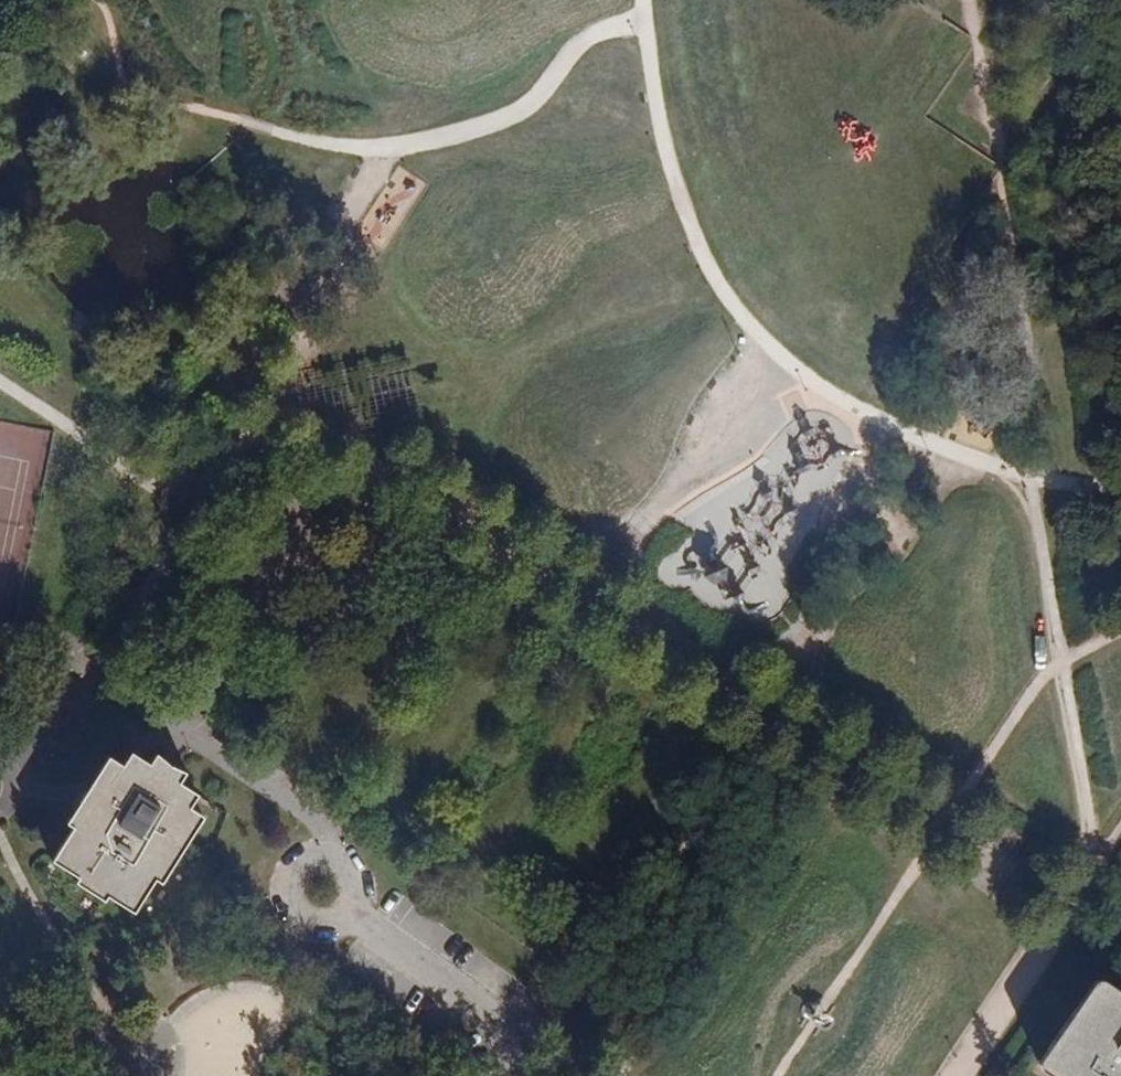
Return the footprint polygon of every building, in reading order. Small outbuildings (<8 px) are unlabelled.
[(75,825),(59,851),(83,867),(78,875),(76,878),(102,896),(105,890),(110,883),(135,901),(152,874),(158,878),(179,845),(173,840),(192,811),(186,808),(193,796),(175,784),(180,777),(155,761),(150,769),(131,757),(123,770),(114,764),(97,792),(89,788),(68,821),(75,825)] [(114,764),(108,760),(89,788),(97,792),(114,764)] [(198,815),(192,811),(173,840),(179,845),(198,815)] [(59,851),(54,859),(78,875),(83,867),(59,851)] [(110,883),(105,890),(132,907),(135,901),(110,883)] [(1095,981),(1093,984),(1076,1008),(1079,1010),(1083,1006),(1086,1008),(1102,985),(1108,990),(1111,986),(1104,982),(1101,980),(1098,980),(1095,981)] [(1111,986),(1108,990),(1102,985),(1086,1008),(1083,1006),(1079,1010),(1076,1008),(1046,1052),(1049,1055),(1045,1061),(1066,1075),(1120,1075),(1120,993),(1111,986)] [(1046,1052),(1041,1059),(1040,1062),(1040,1065),(1041,1068),(1052,1075),(1066,1075),(1045,1061),(1049,1055),(1046,1052)]
